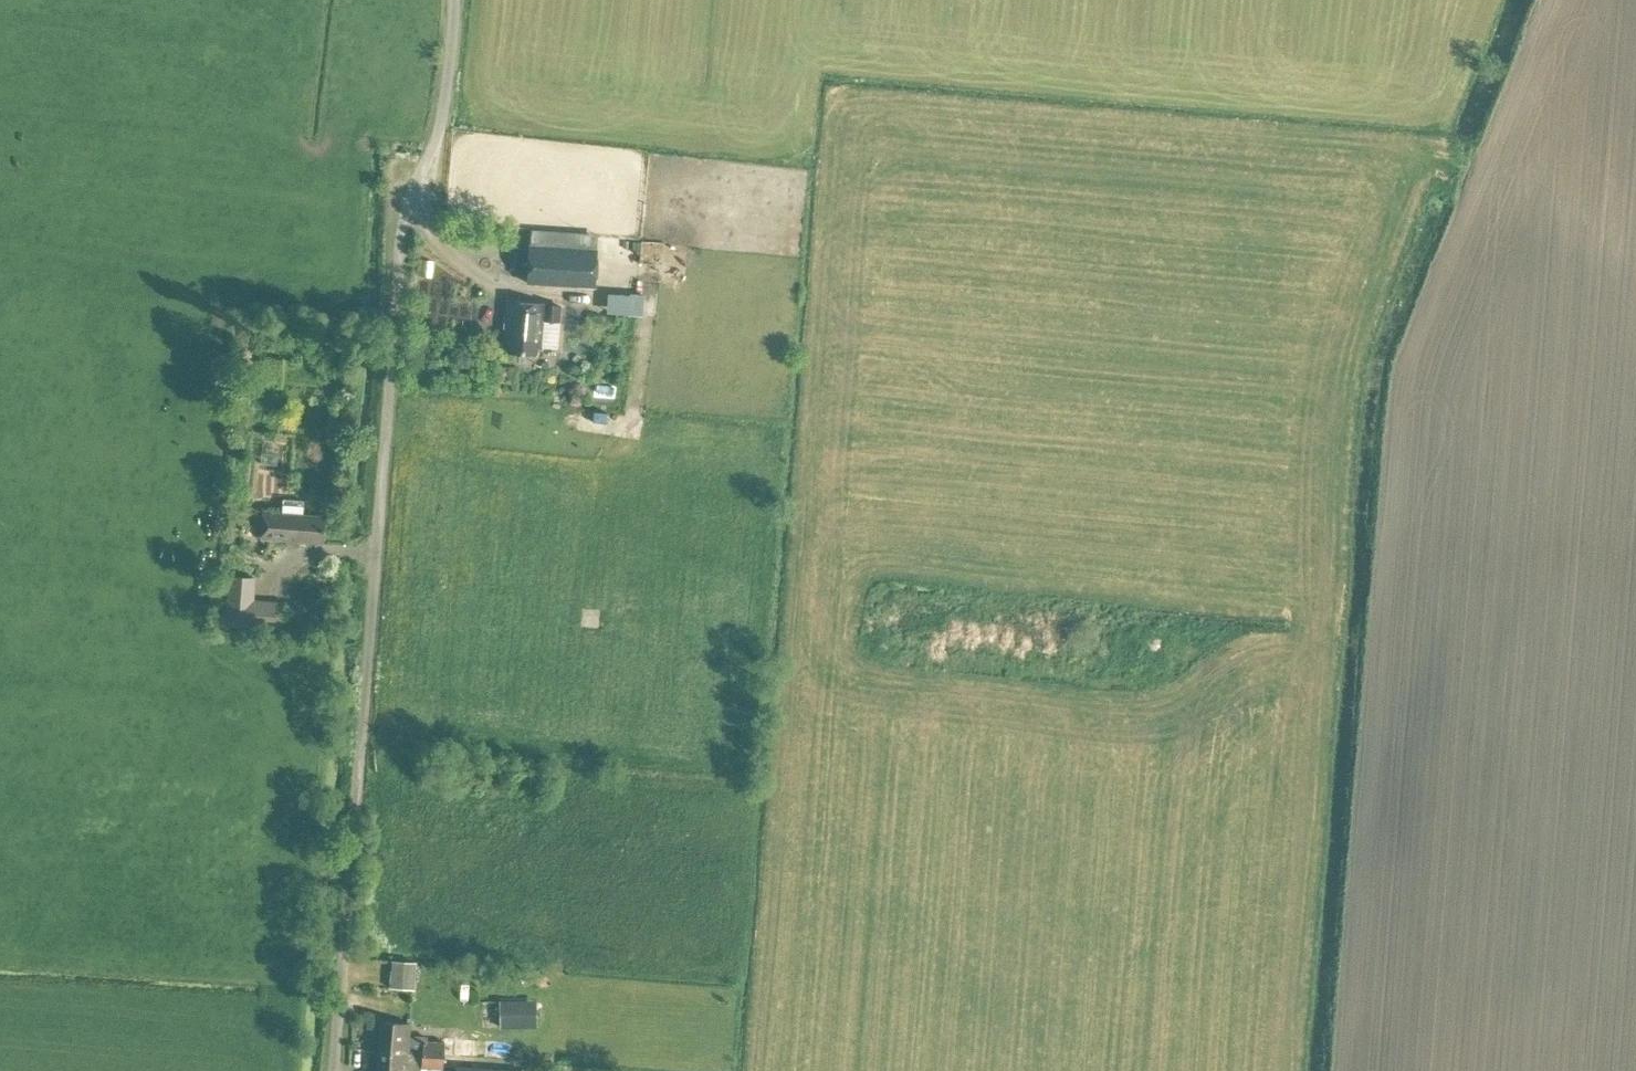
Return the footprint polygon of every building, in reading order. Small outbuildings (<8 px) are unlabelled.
[(596,249),(529,245),(527,281),(593,285),(596,249)] [(630,308),(647,309),(647,291),(631,290),(630,308)] [(560,306),(545,305),(545,303),(507,301),(503,345),(507,345),(507,351),(537,353),(537,346),(542,347),(544,319),(559,320),(560,306)] [(282,499),(281,512),(263,511),(261,538),(323,542),(325,516),(303,514),(305,501),(282,499)] [(224,625),(284,629),(286,601),(255,599),(256,577),(227,575),(224,625)] [(389,987),(414,989),(416,961),(391,960),(389,987)] [(536,999),(499,1000),(500,1028),(537,1027),(536,999)] [(381,1022),(379,1051),(453,1057),(458,1058),(458,1055),(511,1057),(512,1042),(445,1038),(444,1043),(423,1042),(423,1038),(403,1036),(404,1024),(381,1022)] [(453,1057),(379,1051),(377,1070),(452,1070),(453,1057)]
